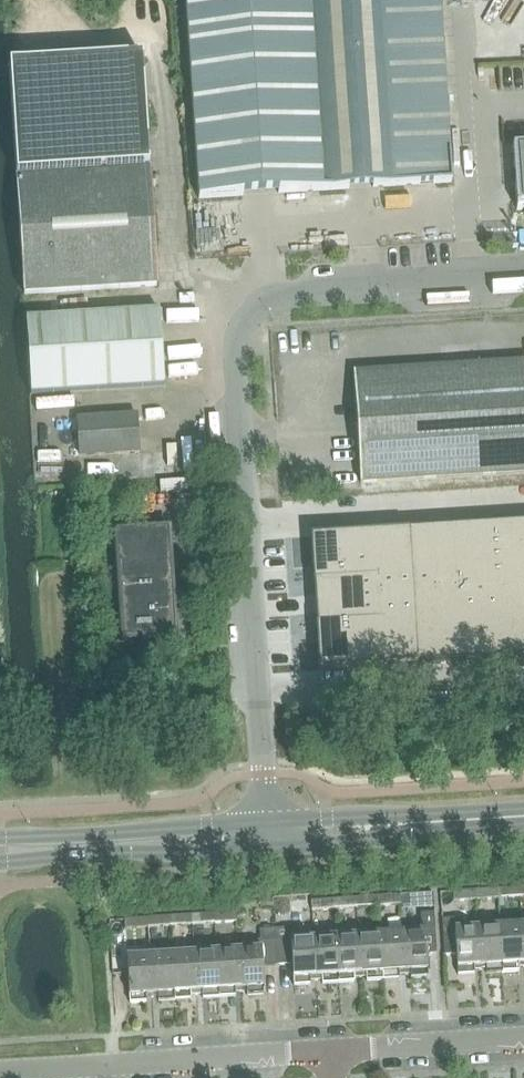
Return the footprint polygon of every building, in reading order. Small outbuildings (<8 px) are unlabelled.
[(307,0),(233,0),(183,4),(198,203),(322,193),(307,0)] [(322,193),(452,183),(443,62),(439,0),(307,0),(322,193)] [(26,294),(157,286),(142,55),(11,63),(26,294)] [(512,147),(516,209),(523,209),(523,147),(512,147)] [(26,319),(30,394),(164,386),(160,311),(26,319)] [(362,485),(523,474),(523,364),(354,375),(362,485)] [(77,420),(80,457),(139,453),(136,416),(77,420)] [(187,491),(186,480),(160,482),(161,493),(187,491)] [(409,531),(409,530),(310,536),(313,583),(314,583),(315,599),(316,624),(315,625),(318,671),(417,665),(523,658),(523,524),(498,525),(409,531)] [(113,532),(121,642),(176,638),(169,529),(113,532)] [(498,898),(520,897),(520,887),(497,889),(498,898)] [(476,900),(498,898),(497,889),(475,890),(476,900)] [(475,890),(453,891),(454,901),(476,900),(475,890)] [(400,905),(421,904),(421,893),(400,895),(400,905)] [(434,894),(423,894),(424,909),(435,909),(434,894)] [(378,906),(400,905),(400,895),(377,896),(378,906)] [(356,908),(378,906),(377,896),(356,898),(356,908)] [(334,909),(356,908),(356,898),(333,899),(334,909)] [(333,899),(327,899),(311,900),(312,910),(334,909),(333,899)] [(214,923),(236,922),(236,912),(214,914),(214,923)] [(193,925),(214,923),(214,914),(192,915),(193,925)] [(421,932),(403,933),(406,975),(411,975),(411,979),(428,978),(427,955),(435,955),(433,914),(420,914),(421,932)] [(171,926),(193,925),(192,915),(170,916),(171,926)] [(149,927),(171,926),(170,916),(148,918),(149,927)] [(503,973),(499,917),(493,917),(490,921),(491,927),(478,928),(481,970),(486,970),(486,974),(503,973)] [(503,973),(520,972),(520,968),(523,967),(523,951),(522,925),(508,926),(508,920),(505,917),(499,917),(503,973)] [(148,918),(124,919),(125,929),(149,927),(148,918)] [(442,920),(442,930),(444,955),(457,955),(458,976),(475,975),(475,970),(481,970),(478,928),(464,929),(463,923),(459,919),(442,920)] [(275,929),(276,941),(278,966),(293,965),(294,987),(311,985),(311,982),(316,981),(314,939),(292,940),(291,928),(275,929)] [(278,966),(276,941),(275,929),(260,930),(260,940),(255,940),(251,945),(252,949),(239,950),(242,993),(247,993),(248,997),(265,996),(263,967),(278,966)] [(403,933),(380,935),(383,981),(400,980),(400,976),(406,975),(403,933)] [(380,935),(358,936),(361,978),(366,978),(366,982),(383,981),(380,935)] [(358,936),(336,937),(339,984),(355,983),(355,979),(361,978),(358,936)] [(336,937),(314,939),(316,981),(322,981),(322,985),(339,984),(336,937)] [(239,950),(217,952),(220,998),(237,997),(236,993),(242,993),(239,950)] [(217,952),(195,953),(197,996),(203,996),(203,1000),(220,998),(217,952)] [(195,953),(173,955),(176,1001),(192,1000),(192,996),(197,996),(195,953)] [(173,955),(150,956),(153,998),(159,998),(159,1003),(176,1001),(173,955)] [(153,998),(150,956),(127,957),(131,1004),(148,1003),(147,999),(153,998)]
